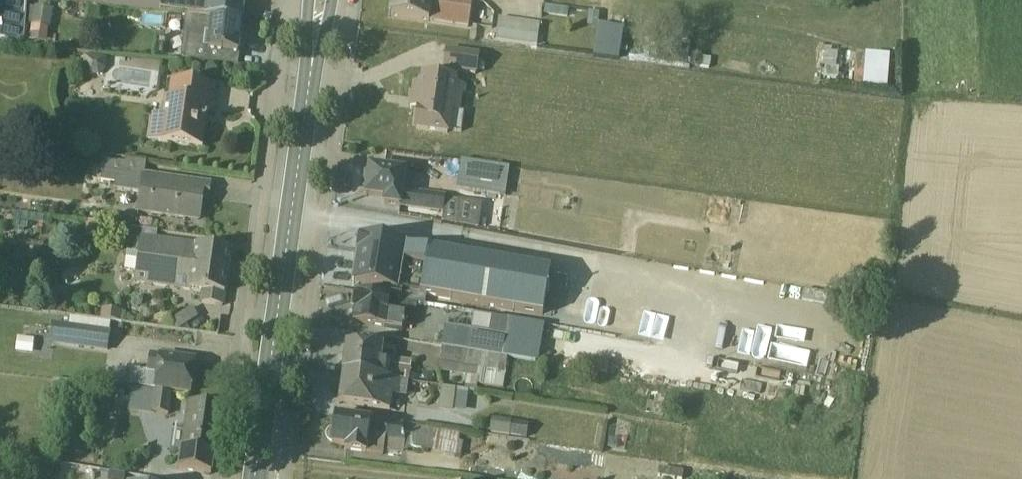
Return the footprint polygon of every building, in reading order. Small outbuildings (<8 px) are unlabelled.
[(22,56),(26,12),(75,17),(77,0),(0,0),(0,55),(22,56)] [(75,17),(159,27),(163,0),(77,0),(75,17)] [(278,0),(207,0),(205,14),(162,9),(159,27),(240,36),(244,6),(246,5),(277,9),(278,0)] [(467,42),(472,10),(406,0),(393,0),(388,31),(467,42)] [(544,20),(542,29),(565,32),(566,24),(544,20)] [(52,25),(27,21),(25,37),(31,38),(31,41),(49,43),(52,25)] [(240,36),(184,30),(180,68),(183,69),(183,74),(235,79),(240,36)] [(538,38),(497,33),(494,55),(535,60),(538,38)] [(595,49),(592,70),(616,74),(621,43),(608,41),(607,51),(595,49)] [(414,142),(446,147),(447,143),(460,145),(463,127),(457,126),(460,101),(454,100),(453,94),(453,87),(476,89),(477,86),(482,86),(483,78),(478,78),(479,69),(445,64),(442,85),(444,86),(443,92),(421,89),(420,99),(413,98),(410,115),(417,117),(414,142)] [(822,66),(820,81),(823,82),(821,93),(836,95),(837,83),(835,83),(837,68),(822,66)] [(853,68),(852,100),(886,101),(887,68),(853,68)] [(83,69),(82,81),(87,88),(98,89),(105,82),(106,72),(83,69)] [(150,129),(146,154),(201,162),(206,126),(210,127),(214,100),(169,94),(166,113),(163,113),(160,130),(150,129)] [(414,144),(411,161),(444,168),(447,151),(414,144)] [(124,177),(103,174),(100,195),(114,197),(113,203),(138,207),(136,224),(197,233),(200,211),(206,212),(208,198),(143,189),(144,177),(124,174),(124,177)] [(507,180),(458,174),(455,202),(503,208),(507,180)] [(367,185),(364,187),(363,194),(366,196),(364,209),(381,211),(380,219),(441,226),(443,209),(402,204),(404,186),(368,182),(367,185)] [(445,210),(440,234),(477,241),(481,216),(445,210)] [(103,237),(86,235),(84,251),(101,253),(103,237)] [(137,267),(126,266),(123,284),(134,285),(133,296),(200,305),(198,315),(221,318),(229,263),(139,250),(137,267)] [(423,278),(418,308),(424,309),(541,330),(548,283),(358,251),(356,267),(357,267),(356,268),(423,278)] [(423,278),(356,268),(351,297),(397,305),(395,313),(415,317),(423,318),(424,309),(418,308),(423,278)] [(671,349),(676,322),(658,319),(661,304),(633,298),(633,297),(605,292),(603,304),(591,302),(585,332),(671,349)] [(351,335),(400,344),(403,329),(412,331),(415,317),(395,313),(353,306),(353,309),(352,309),(351,311),(350,315),(350,317),(350,320),(351,320),(351,322),(353,322),(351,335)] [(170,333),(176,343),(197,330),(191,320),(170,333)] [(121,324),(101,322),(99,332),(119,335),(121,324)] [(444,339),(441,358),(507,370),(537,375),(543,338),(490,329),(488,346),(444,339)] [(51,336),(48,355),(51,355),(51,357),(106,365),(109,344),(108,344),(109,335),(69,330),(68,339),(51,336)] [(749,358),(750,338),(711,335),(709,366),(738,367),(739,357),(749,358)] [(765,370),(790,374),(793,352),(768,348),(765,370)] [(361,361),(345,359),(342,386),(407,396),(410,375),(393,373),(394,362),(362,357),(361,361)] [(441,358),(436,384),(465,390),(462,404),(474,407),(476,397),(501,402),(507,370),(441,358)] [(129,383),(127,398),(153,402),(153,404),(189,408),(194,373),(194,372),(149,367),(146,385),(129,383)] [(342,386),(337,417),(388,425),(390,409),(406,412),(407,396),(342,386)] [(440,402),(437,424),(450,426),(451,424),(464,426),(466,406),(440,402)] [(170,407),(140,403),(137,424),(167,428),(170,407)] [(176,478),(210,478),(219,419),(186,414),(176,478)] [(430,465),(458,471),(462,456),(458,455),(459,448),(334,429),(332,442),(328,444),(325,447),(326,452),(330,456),(330,458),(343,460),(343,465),(381,469),(381,468),(382,465),(402,468),(402,466),(405,466),(407,461),(430,465)] [(490,433),(489,447),(525,450),(527,436),(490,433)]
